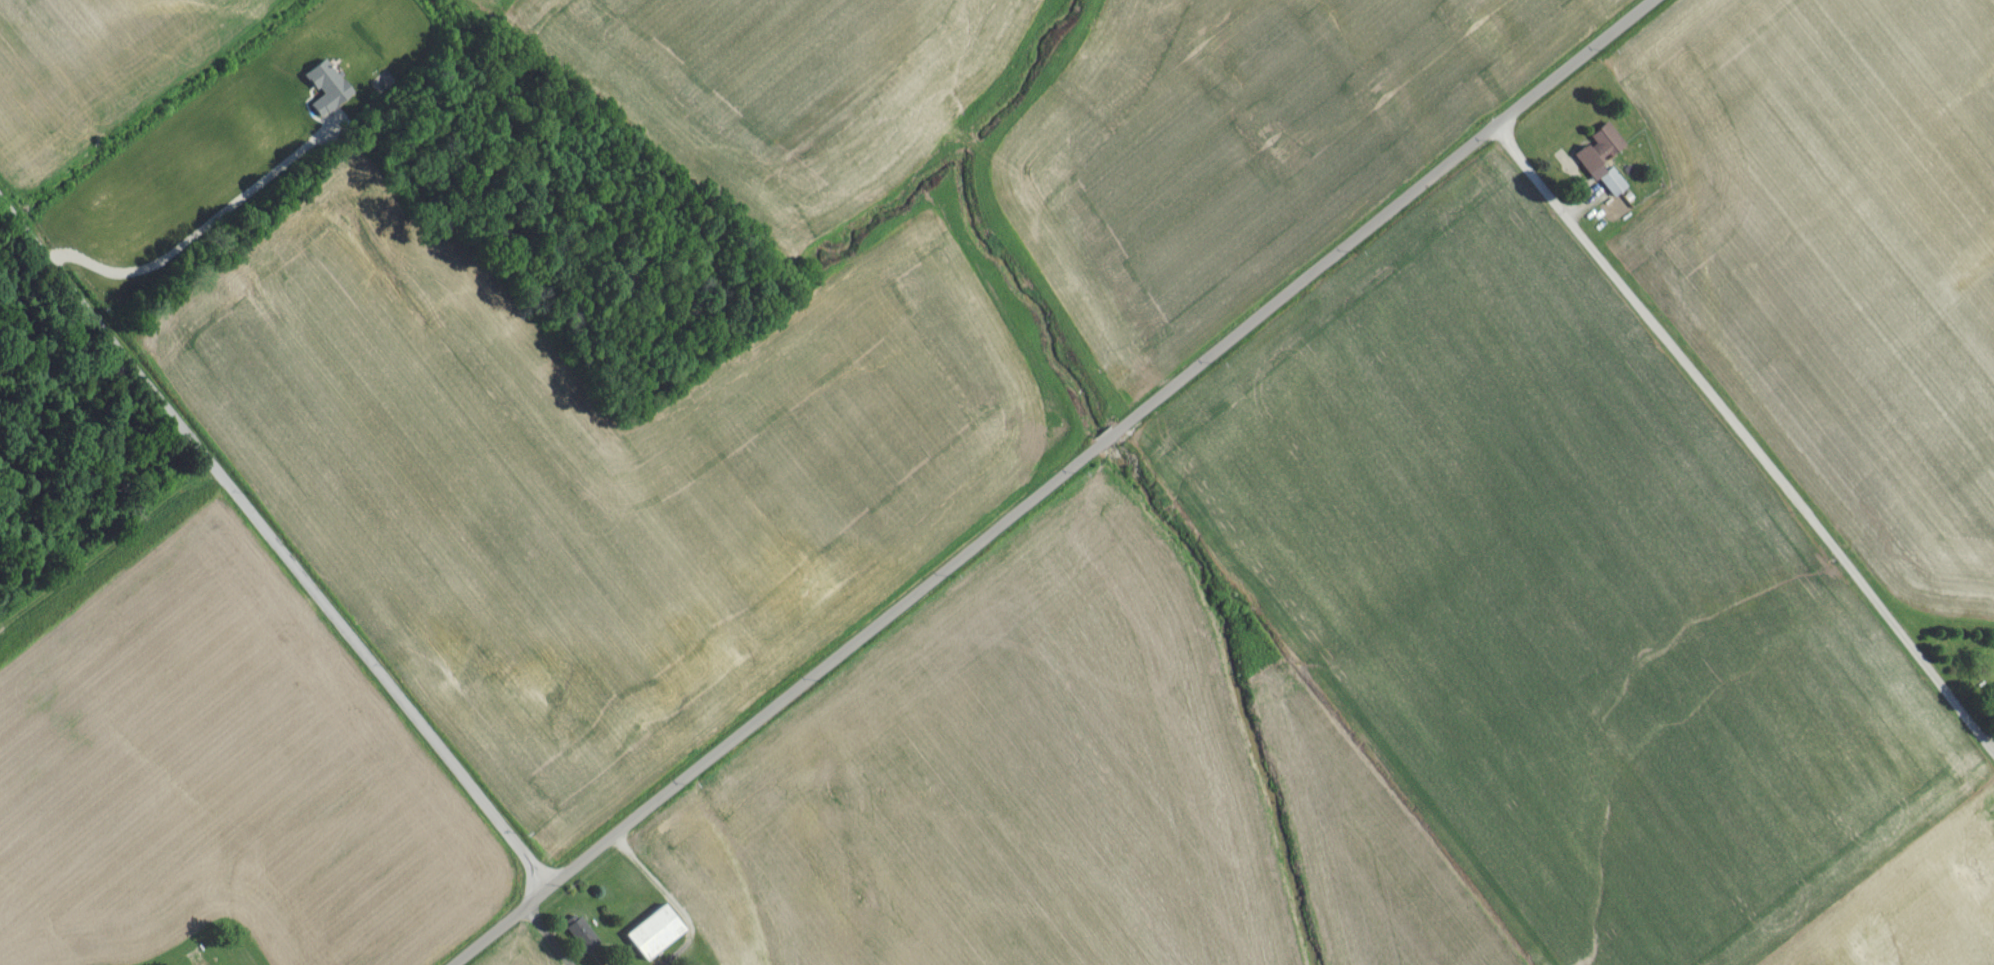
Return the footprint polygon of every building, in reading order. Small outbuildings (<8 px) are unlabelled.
[(1586,141),(1589,145),(1573,158),(1608,205),(1625,193),(1609,172),(1603,177),(1598,171),(1623,151),(1605,127),(1586,141)] [(1983,697),(1991,717),(1993,716),(1993,693),(1983,697)] [(660,910),(621,942),(640,964),(646,964),(681,937),(660,910)] [(558,936),(580,963),(597,949),(575,922),(558,936)]
